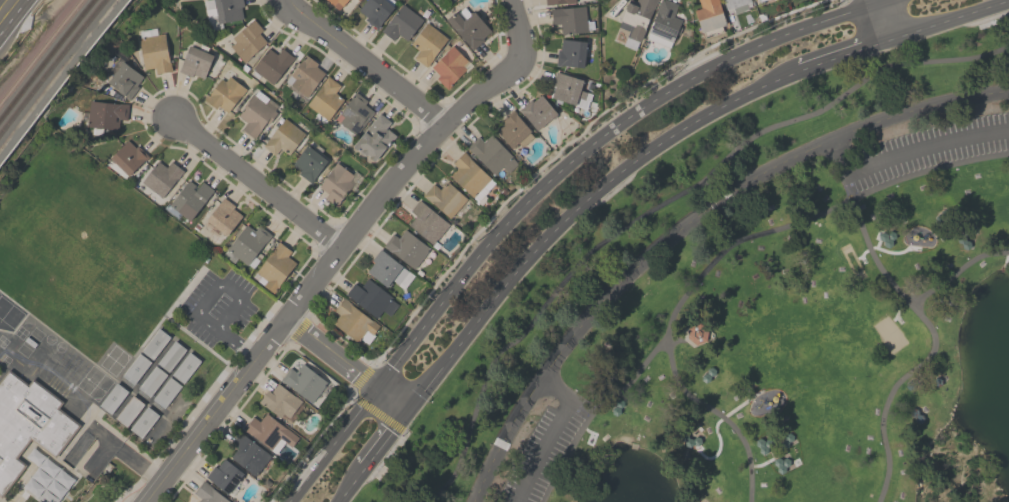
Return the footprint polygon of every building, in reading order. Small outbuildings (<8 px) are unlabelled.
[(207,25),(202,0),(242,0),(243,6),(240,7),(242,18),(221,22),(222,28),(211,30),(210,24),(207,25)] [(337,10),(326,0),(346,0),(337,10)] [(358,10),(366,0),(385,0),(393,6),(375,28),(364,19),(366,16),(358,10)] [(616,27),(627,0),(633,0),(635,1),(635,0),(656,0),(656,1),(655,1),(639,41),(638,41),(634,50),(622,45),(627,31),(616,27)] [(647,32),(660,0),(668,0),(678,4),(674,15),(681,19),(671,42),(671,41),(668,48),(646,38),(648,32),(647,32)] [(701,7),(698,0),(717,0),(726,24),(721,26),(723,32),(704,38),(702,32),(701,32),(693,10),(701,7)] [(727,13),(723,0),(750,0),(751,5),(747,7),(747,9),(734,13),(733,11),(727,13)] [(397,33),(392,40),(380,30),(385,23),(386,24),(402,3),(422,19),(406,40),(397,33)] [(551,24),(550,8),(584,5),(586,19),(587,19),(587,20),(592,20),(593,28),(588,29),(588,30),(587,30),(587,31),(560,34),(559,23),(551,24)] [(444,18),(453,11),(454,13),(456,12),(462,20),(473,10),(490,30),(481,38),(483,40),(471,50),(468,46),(468,45),(460,34),(458,35),(444,18)] [(266,41),(244,62),(229,46),(235,41),(231,37),(253,18),(262,29),(259,32),(266,41)] [(410,43),(426,22),(447,38),(432,57),(433,57),(426,67),(413,57),(418,50),(410,43)] [(137,37),(163,33),(168,60),(169,60),(171,70),(155,73),(154,67),(143,69),(137,37)] [(177,70),(188,45),(189,45),(192,38),(200,42),(200,43),(207,47),(205,52),(213,55),(203,78),(192,73),(190,76),(177,70)] [(586,41),(583,67),(561,64),(561,66),(555,65),(557,48),(559,49),(560,39),(586,41)] [(468,61),(463,66),(465,69),(450,84),(451,84),(447,89),(435,77),(438,74),(430,67),(446,51),(445,50),(451,44),(468,61)] [(276,54),(281,48),(293,57),(272,85),(251,69),(267,47),(276,54)] [(324,72),(311,89),(312,90),(306,97),(304,96),(302,98),(288,87),(290,85),(285,81),(301,59),(300,59),(304,53),(317,63),(315,66),(324,72)] [(106,81),(122,61),(142,76),(136,85),(138,87),(128,99),(116,90),(117,89),(106,81)] [(579,90),(591,93),(589,100),(587,100),(585,108),(548,97),(552,85),(551,85),(555,71),(582,80),(579,90)] [(203,99),(206,94),(207,95),(220,78),(224,80),(228,75),(246,89),(240,98),(238,96),(227,112),(217,105),(216,108),(203,99)] [(327,120),(306,104),(322,84),(321,83),(327,75),(340,85),(334,92),(343,99),(327,120)] [(238,115),(244,107),(242,106),(252,93),(253,94),(257,89),(277,105),(273,110),(277,112),(268,124),(265,122),(254,138),(242,128),(247,122),(238,115)] [(334,118),(351,97),(350,96),(354,91),(366,100),(363,104),(374,112),(355,135),(344,127),(343,127),(341,125),(340,123),(334,118)] [(536,130),(522,113),(521,114),(517,109),(530,99),(532,101),(540,94),(556,113),(555,116),(553,118),(550,118),(536,130)] [(117,129),(86,126),(89,100),(127,104),(126,120),(118,119),(117,129)] [(510,148),(494,129),(502,122),(502,121),(513,111),(528,130),(527,131),(531,135),(519,145),(517,142),(516,143),(516,144),(516,146),(515,147),(513,147),(512,146),(510,148)] [(390,122),(384,128),(386,129),(387,128),(395,135),(373,161),(368,157),(369,156),(366,154),(366,155),(365,154),(364,156),(352,146),(379,113),(390,122)] [(288,154),(279,148),(274,155),(261,146),(283,117),(304,133),(288,154)] [(501,167),(494,174),(474,154),(473,154),(465,147),(477,135),(483,141),(490,133),(512,156),(511,157),(517,163),(507,173),(501,167)] [(109,158),(127,140),(134,147),(136,145),(148,156),(128,176),(126,174),(124,178),(106,164),(109,159),(109,158)] [(310,182),(298,173),(300,171),(291,165),(306,144),(327,160),(310,182)] [(449,175),(457,167),(453,163),(463,152),(494,183),(487,190),(488,191),(477,202),(449,175)] [(161,198),(140,182),(157,160),(165,167),(170,161),(182,171),(161,198)] [(335,206),(323,197),(327,192),(318,186),(336,162),(352,175),(348,181),(352,184),(335,206)] [(189,221),(168,205),(188,180),(194,185),(192,189),(194,190),(201,181),(213,190),(189,221)] [(432,183),(439,189),(446,180),(466,198),(449,218),(431,202),(430,203),(421,195),(432,183)] [(205,219),(223,197),(234,205),(232,208),(241,215),(226,235),(205,219)] [(407,224),(415,215),(409,210),(418,199),(449,224),(432,244),(407,224)] [(270,235),(253,256),(258,260),(252,268),(247,264),(246,265),(225,249),(245,224),(254,231),(258,226),(270,235)] [(429,248),(414,269),(382,245),(392,233),(398,237),(404,229),(429,248)] [(290,251),(286,256),(295,262),(272,292),(251,276),(278,241),(290,251)] [(408,271),(397,284),(391,280),(390,281),(391,283),(389,285),(386,285),(385,287),(365,271),(373,262),(370,260),(379,247),(403,266),(402,266),(408,271)] [(344,295),(353,282),(360,286),(367,277),(392,297),(391,299),(397,304),(389,315),(382,310),(376,317),(349,296),(347,297),(344,295)] [(378,325),(372,333),(374,335),(367,344),(360,338),(357,342),(331,323),(338,314),(333,310),(343,297),(351,303),(350,304),(378,325)] [(687,339),(696,348),(707,341),(707,330),(698,323),(687,330),(687,339)] [(169,336),(152,359),(140,350),(157,327),(169,336)] [(156,362),(173,340),(185,349),(167,372),(156,362)] [(199,360),(182,382),(171,374),(188,351),(199,360)] [(150,361),(133,384),(121,376),(138,353),(150,361)] [(289,367),(295,372),(302,363),(326,382),(310,402),(283,381),(283,382),(279,380),(289,367)] [(137,387),(154,365),(166,374),(149,397),(137,387)] [(23,463),(0,494),(0,382),(8,371),(28,386),(32,381),(60,402),(55,407),(77,424),(54,455),(30,436),(14,457),(23,463)] [(180,385),(163,407),(152,399),(169,376),(180,385)] [(127,391),(110,414),(98,405),(115,382),(127,391)] [(301,400),(299,403),(304,406),(289,425),(258,402),(267,390),(270,392),(277,383),(294,396),(294,395),(301,400)] [(143,404),(126,427),(114,418),(131,395),(143,404)] [(158,414),(140,437),(129,428),(146,405),(158,414)] [(909,416),(918,424),(927,414),(918,406),(909,416)] [(290,446),(284,441),(275,453),(246,430),(245,431),(242,429),(252,416),(258,421),(265,412),(297,437),(290,446)] [(269,455),(253,476),(229,457),(237,447),(231,443),(240,432),(269,455)] [(76,479),(32,448),(25,458),(38,467),(22,490),(39,501),(60,501),(76,479)] [(243,473),(227,494),(204,476),(213,465),(216,467),(223,458),(243,473)] [(202,480),(230,501),(196,501),(200,498),(193,492),(202,480)]
